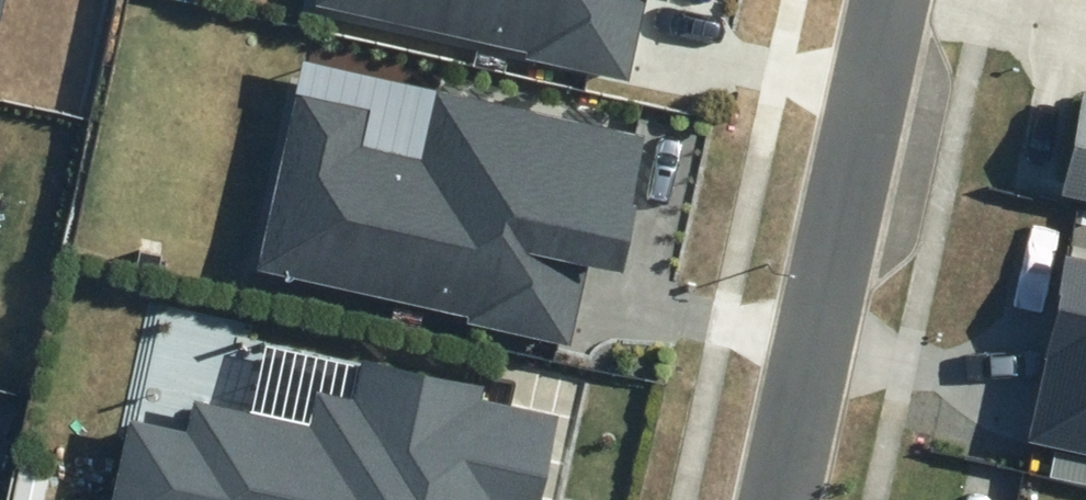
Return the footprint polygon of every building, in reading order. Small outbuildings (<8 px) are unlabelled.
[(628,82),(645,2),(680,10),(682,0),(315,0),(313,8),(526,53),(524,60),(628,82)] [(467,323),(571,345),(588,265),(623,273),(638,206),(633,205),(649,134),(435,88),(420,158),(365,146),(373,108),(295,92),(256,270),(469,316),(467,323)] [(1051,198),(1085,206),(1085,99),(1074,96),(1051,198)] [(1067,255),(1025,441),(1085,455),(1085,260),(1067,255)] [(546,418),(473,403),(476,391),(350,365),(341,404),(305,396),(298,430),(179,405),(172,438),(115,426),(99,499),(529,499),(546,418)]
